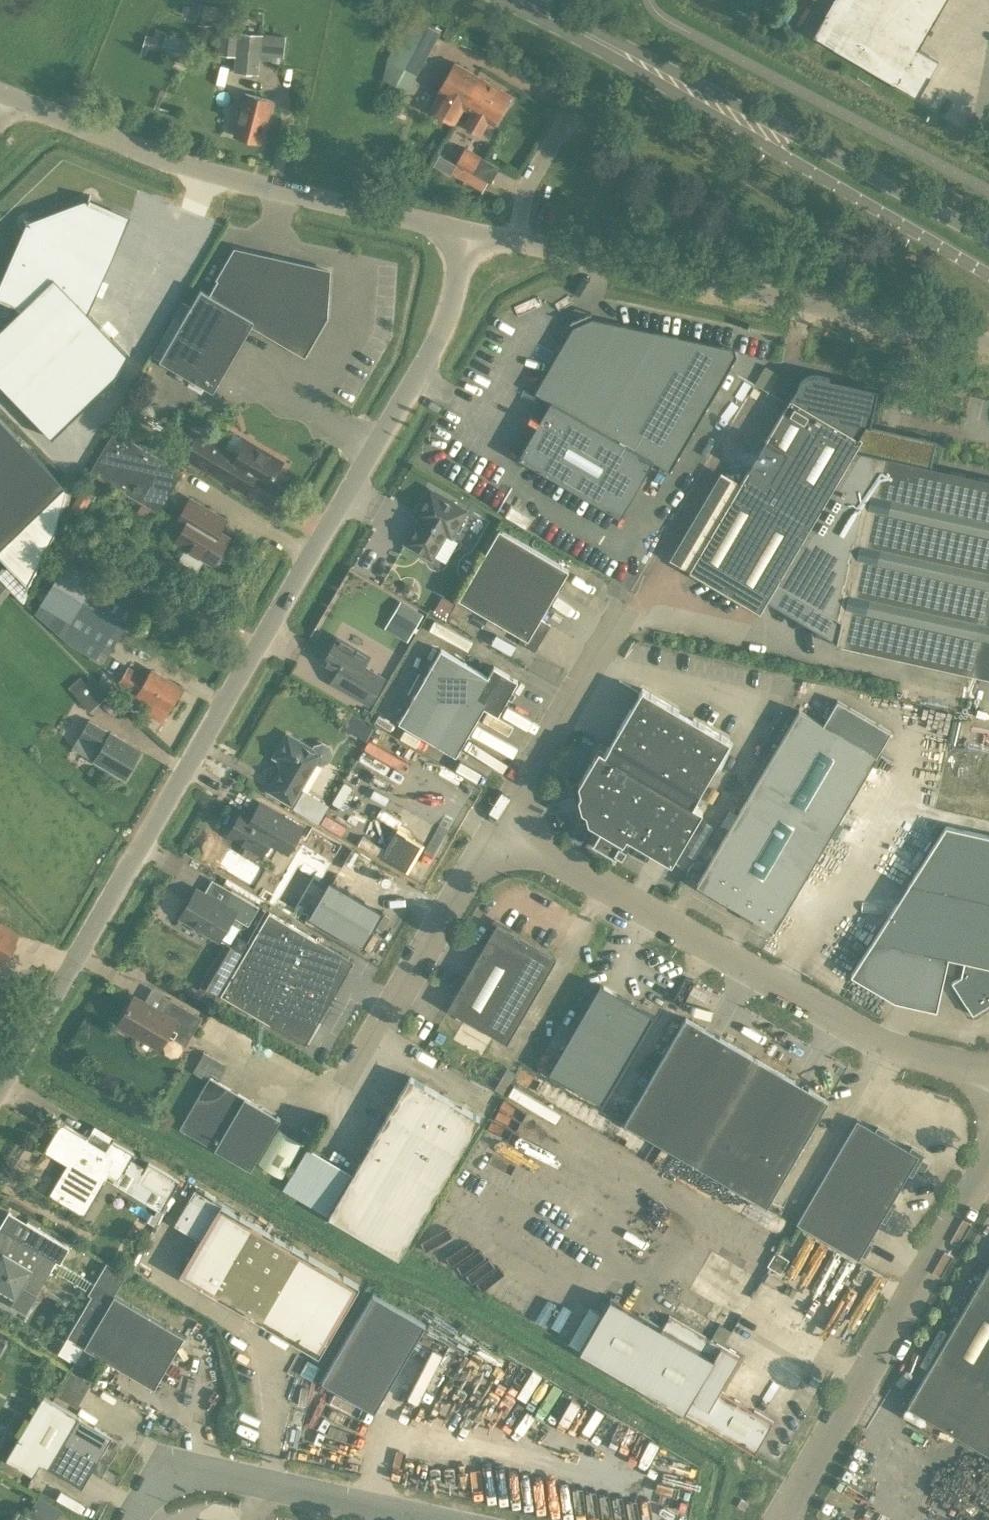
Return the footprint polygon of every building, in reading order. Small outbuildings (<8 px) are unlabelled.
[(813,34),(917,98),(939,60),(917,46),(945,0),(833,0),(813,34)] [(387,57),(384,70),(382,77),(397,86),(407,70),(416,75),(440,32),(417,19),(407,37),(400,33),(387,57)] [(148,47),(180,54),(184,34),(152,27),(148,47)] [(286,35),(220,29),(218,53),(235,55),(233,71),(258,73),(260,54),(284,56),(286,35)] [(455,122),(464,107),(474,89),(471,87),(478,75),(455,62),(438,92),(440,93),(431,109),(455,122)] [(464,107),(470,111),(462,124),(481,135),(489,121),(493,124),(511,94),(478,75),(471,87),(474,89),(464,107)] [(246,92),(235,135),(262,142),(273,99),(246,92)] [(457,163),(456,164),(469,172),(470,171),(472,172),(480,155),(465,146),(455,162),(457,163)] [(469,172),(456,164),(451,172),(464,180),(469,172)] [(87,201),(31,222),(24,219),(24,220),(30,223),(6,279),(26,288),(18,307),(22,308),(0,329),(0,382),(13,396),(94,317),(84,307),(94,297),(128,218),(89,201),(91,194),(90,194),(87,201)] [(208,292),(201,289),(160,359),(213,390),(251,324),(305,356),(328,316),(331,268),(234,246),(208,292)] [(519,457),(621,516),(653,460),(670,470),(737,355),(735,348),(592,317),(574,325),(535,392),(551,401),(519,457)] [(802,380),(801,381),(799,384),(689,570),(760,612),(777,582),(863,437),(859,435),(866,424),(870,425),(878,389),(818,375),(816,375),(814,375),(811,375),(809,376),(807,376),(805,378),(804,379),(802,380)] [(23,602),(64,522),(72,493),(65,491),(67,487),(65,486),(63,488),(0,422),(0,577),(23,602)] [(972,673),(988,594),(988,479),(931,466),(937,439),(907,433),(870,425),(866,424),(859,435),(863,437),(777,582),(842,620),(837,642),(837,643),(972,673)] [(183,471),(114,430),(90,472),(159,512),(183,471)] [(184,456),(211,471),(224,448),(198,433),(184,456)] [(224,448),(211,471),(246,492),(253,479),(267,487),(283,461),(246,439),(237,455),(224,448)] [(723,439),(707,475),(715,478),(720,467),(742,476),(747,463),(738,459),(744,448),(723,439)] [(69,507),(81,514),(93,495),(82,488),(69,507)] [(467,518),(464,516),(468,510),(431,488),(415,516),(421,519),(406,544),(432,559),(447,534),(452,537),(456,530),(459,532),(467,518)] [(176,521),(184,526),(176,540),(214,562),(229,537),(219,531),(226,520),(190,498),(176,521)] [(523,635),(519,641),(534,650),(550,623),(540,618),(569,569),(499,528),(459,598),(523,635)] [(69,643),(104,664),(139,604),(66,561),(40,604),(34,612),(62,635),(69,643)] [(5,603),(1,600),(10,589),(0,581),(0,609),(5,603)] [(972,673),(988,677),(988,594),(972,673)] [(442,595),(433,611),(446,619),(455,603),(442,595)] [(410,638),(425,607),(403,596),(387,627),(410,638)] [(338,637),(324,661),(350,677),(343,689),(369,703),(384,678),(363,666),(369,655),(338,637)] [(488,676),(441,648),(399,721),(456,754),(485,706),(498,714),(518,680),(494,665),(488,676)] [(146,711),(162,720),(182,687),(152,669),(148,676),(128,665),(118,682),(138,693),(135,698),(149,706),(146,711)] [(74,692),(90,710),(107,695),(90,677),(74,692)] [(643,688),(605,751),(599,747),(579,782),(581,791),(579,796),(582,808),(586,811),(589,820),(600,827),(594,839),(593,838),(592,839),(616,854),(618,851),(622,853),(632,837),(672,861),(703,808),(693,803),(730,740),(643,688)] [(696,883),(743,911),(741,915),(752,921),(754,917),(774,929),(877,755),(799,709),(696,883)] [(101,749),(95,759),(125,777),(142,749),(90,719),(79,736),(101,749)] [(313,744),(311,747),(288,733),(274,756),(285,762),(269,790),(292,803),(316,762),(319,764),(327,762),(332,754),(329,745),(322,741),(313,744)] [(318,823),(329,805),(303,789),(292,808),(318,823)] [(244,854),(253,858),(258,857),(261,852),(262,853),(269,841),(288,852),(303,827),(261,802),(254,816),(243,809),(229,834),(246,844),(244,849),(244,854)] [(912,879),(988,896),(988,835),(946,825),(912,879)] [(397,829),(382,856),(407,871),(423,844),(397,829)] [(692,865),(699,869),(703,862),(696,858),(692,865)] [(912,879),(851,974),(890,999),(936,1010),(948,957),(964,960),(960,977),(952,982),(972,1015),(988,1004),(988,896),(912,879)] [(309,916),(362,947),(383,911),(330,880),(309,916)] [(203,928),(220,938),(234,914),(249,923),(260,905),(233,889),(224,902),(198,887),(181,915),(196,924),(198,929),(203,928)] [(332,1006),(329,1004),(354,960),(270,911),(222,993),(306,1042),(320,1018),(324,1020),(332,1006)] [(496,924),(488,937),(448,1007),(490,1032),(507,1042),(555,958),(496,924)] [(0,925),(0,961),(4,963),(20,936),(0,925)] [(225,941),(199,983),(201,984),(199,988),(213,997),(216,992),(217,993),(242,951),(225,941)] [(653,1014),(600,983),(549,1071),(602,1102),(653,1014)] [(202,1016),(170,998),(163,1010),(136,994),(119,1022),(161,1046),(168,1034),(185,1044),(202,1016)] [(624,1122),(767,1206),(828,1100),(686,1017),(624,1122)] [(204,1050),(193,1070),(206,1078),(210,1071),(220,1077),(228,1063),(204,1050)] [(282,1115),(211,1074),(181,1126),(252,1167),(282,1115)] [(330,1213),(400,1253),(481,1115),(411,1074),(330,1213)] [(857,1119),(797,1223),(858,1259),(919,1155),(857,1119)] [(62,1120),(46,1148),(72,1162),(53,1195),(82,1212),(108,1167),(121,1175),(131,1157),(134,1153),(112,1140),(106,1151),(92,1143),(86,1139),(89,1135),(62,1120)] [(259,1163),(282,1176),(302,1141),(279,1128),(259,1163)] [(326,1214),(328,1211),(351,1172),(306,1146),(282,1188),(326,1214)] [(145,1166),(138,1178),(169,1196),(180,1179),(148,1161),(145,1166)] [(179,1274),(319,1355),(360,1285),(220,1204),(179,1274)] [(29,1307),(36,1295),(56,1261),(60,1263),(66,1253),(26,1230),(20,1239),(0,1227),(0,1290),(29,1307)] [(767,1264),(780,1273),(789,1259),(776,1250),(767,1264)] [(988,1453),(988,1265),(907,1405),(988,1453)] [(98,1285),(68,1337),(154,1388),(184,1336),(98,1285)] [(372,1293),(321,1380),(374,1411),(425,1324),(372,1293)] [(579,1350),(755,1452),(773,1420),(720,1389),(740,1356),(669,1315),(662,1327),(610,1296),(579,1350)] [(39,1462),(47,1467),(82,1487),(91,1471),(101,1477),(122,1442),(43,1395),(6,1458),(33,1474),(39,1462)] [(20,1510),(14,1519),(36,1519),(20,1510)]
